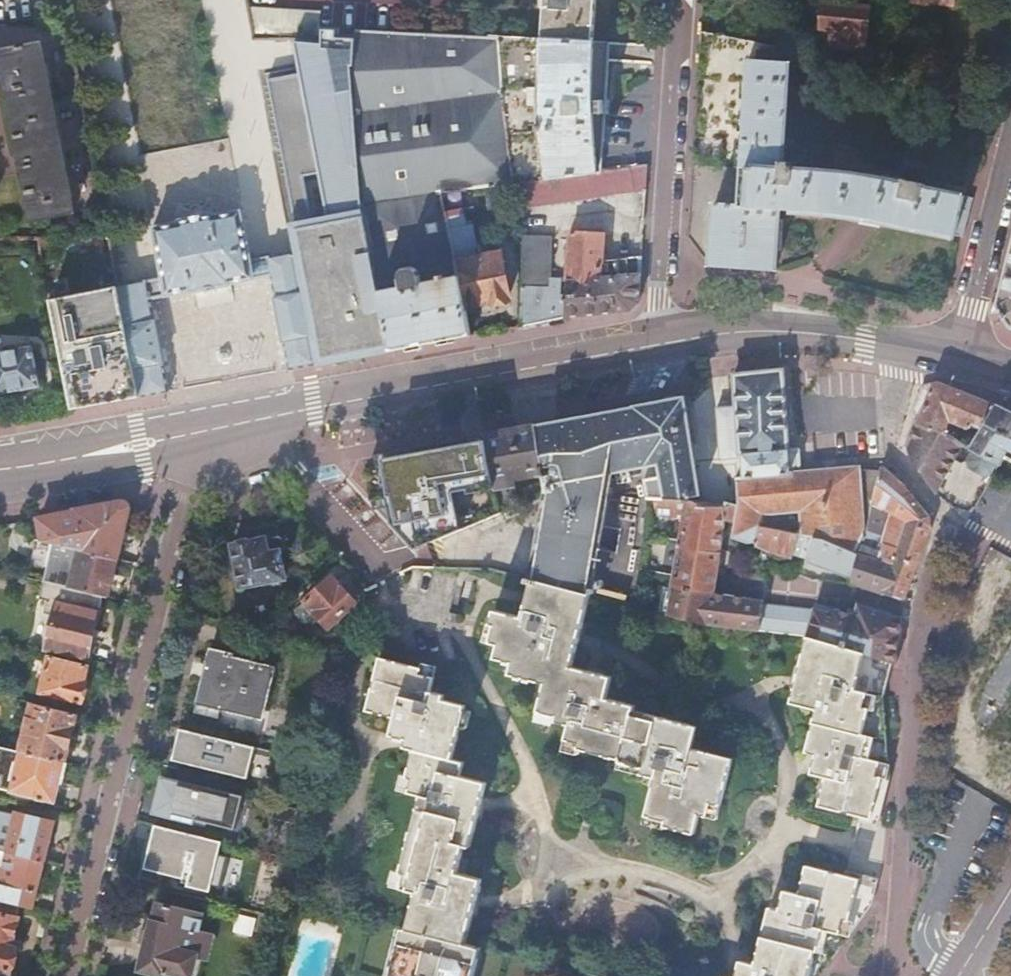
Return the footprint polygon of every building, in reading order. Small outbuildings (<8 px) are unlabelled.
[(594,43),(596,0),(539,0),(539,8),(546,9),(544,40),(594,43)] [(817,12),(816,20),(822,26),(820,46),(867,51),(870,9),(824,5),(823,8),(817,12)] [(321,37),(321,28),(319,28),(320,12),(256,7),(255,32),(321,37)] [(0,28),(0,84),(6,85),(33,223),(104,208),(83,97),(70,32),(0,28)] [(141,398),(172,393),(153,300),(157,299),(193,292),(193,294),(233,286),(233,284),(274,276),(292,370),(342,360),(341,356),(392,346),(364,205),(365,205),(354,65),(355,37),(337,36),(337,29),(321,28),(321,37),(320,42),(298,42),(304,75),(271,81),(302,254),(297,255),(296,252),(253,261),(243,210),(216,215),(216,214),(180,221),(180,222),(154,228),(164,278),(152,281),(120,287),(129,334),(141,398)] [(593,58),(594,43),(544,40),(355,29),(355,37),(354,65),(365,205),(444,194),(470,190),(524,183),(602,172),(609,59),(593,58)] [(743,61),(790,64),(790,49),(701,31),(688,237),(708,266),(712,205),(735,206),(743,61)] [(775,161),(783,162),(790,64),(743,61),(735,206),(712,205),(708,266),(776,271),(780,209),(741,207),(744,168),(775,170),(775,161)] [(741,207),(780,209),(792,210),(792,215),(825,217),(825,213),(847,215),(865,217),(884,220),(902,223),(931,229),(952,234),(960,196),(925,189),(926,185),(905,181),(905,184),(852,175),(796,169),(796,161),(791,161),(791,162),(783,162),(775,161),(775,170),(744,168),(741,207)] [(646,191),(648,165),(602,172),(524,183),(523,208),(646,191)] [(470,190),(444,194),(466,307),(510,298),(502,254),(477,259),(475,249),(478,248),(474,226),(468,227),(465,210),(473,208),(470,190)] [(444,194),(365,205),(364,205),(392,346),(393,350),(430,343),(471,336),(466,307),(444,194)] [(952,234),(966,237),(975,199),(960,196),(952,234)] [(565,302),(565,317),(630,311),(639,302),(642,257),(619,260),(620,265),(620,276),(602,278),(602,267),(605,234),(570,231),(565,302)] [(523,235),(522,277),(547,278),(548,236),(523,235)] [(1000,306),(1010,324),(1010,262),(1000,306)] [(565,317),(565,302),(560,301),(560,285),(522,282),(521,326),(564,318),(565,317)] [(61,347),(68,382),(122,371),(128,400),(141,398),(129,334),(61,347)] [(41,387),(33,347),(0,353),(0,395),(41,387)] [(703,473),(708,503),(730,507),(730,504),(742,506),(740,522),(739,522),(736,538),(753,544),(755,544),(756,543),(757,543),(759,542),(757,541),(758,539),(762,526),(763,527),(763,526),(766,515),(805,513),(806,535),(806,537),(808,537),(817,539),(818,538),(822,538),(858,554),(868,537),(861,468),(802,473),(801,462),(800,450),(798,449),(791,450),(784,370),(736,375),(739,407),(719,409),(723,461),(746,459),(748,478),(742,479),(740,469),(703,473)] [(686,398),(661,402),(678,501),(690,501),(690,500),(705,503),(695,448),(686,398)] [(544,475),(548,494),(553,525),(603,530),(612,473),(661,464),(663,476),(646,479),(649,493),(631,497),(631,505),(621,504),(617,533),(648,536),(649,536),(652,500),(678,501),(661,402),(537,426),(544,475)] [(510,431),(486,435),(494,476),(493,476),(495,489),(496,489),(501,513),(520,506),(515,479),(544,475),(537,426),(510,431)] [(486,435),(391,453),(395,476),(400,474),(404,492),(493,476),(494,476),(486,435)] [(902,484),(884,469),(884,473),(877,503),(892,513),(897,516),(908,524),(900,552),(887,546),(885,546),(881,559),(868,556),(858,554),(822,538),(818,538),(817,539),(808,537),(803,558),(809,559),(809,562),(853,576),(853,583),(904,601),(908,599),(932,531),(931,519),(902,484)] [(553,525),(548,494),(538,550),(598,561),(603,530),(553,525)] [(682,545),(676,576),(675,586),(714,593),(715,590),(716,582),(722,552),(727,520),(739,522),(740,522),(742,506),(730,504),(730,507),(708,503),(705,503),(690,500),(690,501),(683,540),(682,545)] [(52,543),(117,559),(129,511),(129,509),(129,506),(127,504),(125,503),(123,502),(78,511),(77,512),(39,519),(43,541),(52,543)] [(280,537),(233,546),(242,588),(286,579),(281,553),(284,553),(287,549),(285,540),(280,537)] [(43,541),(35,539),(29,563),(46,567),(52,543),(43,541)] [(43,581),(70,587),(70,588),(103,596),(107,597),(108,596),(117,559),(52,543),(46,567),(43,581)] [(538,550),(533,579),(533,580),(592,596),(596,597),(596,596),(598,589),(593,588),(598,561),(538,550)] [(333,577),(306,602),(329,627),(357,602),(344,589),(333,577)] [(696,835),(700,820),(701,816),(709,818),(713,804),(725,807),(736,759),(695,749),(700,727),(637,712),(638,707),(609,700),(614,678),(575,669),(592,596),(533,580),(525,618),(495,611),(491,625),(497,627),(493,644),(499,645),(496,660),(513,664),(511,675),(546,684),(540,711),(559,716),(557,724),(570,727),(567,742),(580,745),(579,751),(620,761),(620,763),(644,769),(642,775),(656,779),(651,800),(646,817),(666,822),(665,828),(696,835)] [(70,587),(43,581),(39,599),(47,600),(45,614),(55,616),(47,649),(88,658),(103,596),(70,588),(70,587)] [(671,608),(669,615),(669,616),(708,626),(708,625),(758,632),(764,599),(726,593),(726,592),(715,590),(714,593),(675,586),(674,590),(671,608)] [(764,599),(758,632),(809,639),(810,638),(816,610),(780,600),(771,599),(771,600),(764,599)] [(821,642),(866,655),(890,663),(891,658),(898,659),(905,617),(901,614),(878,615),(859,613),(854,629),(828,620),(822,641),(821,642)] [(866,655),(809,639),(793,702),(818,709),(807,753),(821,757),(816,775),(826,778),(818,806),(860,815),(876,819),(884,780),(884,762),(881,761),(884,747),(883,693),(890,663),(866,655)] [(211,650),(198,704),(221,710),(222,708),(264,717),(275,670),(252,665),(251,671),(232,667),(235,656),(211,650)] [(49,655),(49,656),(40,692),(82,702),(87,682),(85,681),(89,665),(89,664),(49,655)] [(419,895),(411,929),(433,934),(433,933),(470,943),(485,880),(460,874),(467,847),(473,848),(488,784),(462,777),(465,763),(454,760),(466,706),(445,701),(446,696),(433,693),(436,678),(422,674),(423,669),(380,658),(367,712),(396,719),(392,736),(408,740),(407,748),(415,750),(409,777),(414,779),(410,795),(423,798),(414,834),(412,833),(401,879),(408,880),(405,891),(419,895)] [(20,751),(65,762),(77,713),(32,703),(20,751)] [(250,779),(258,749),(182,730),(175,760),(250,779)] [(65,763),(65,762),(20,751),(17,763),(15,763),(11,779),(14,780),(11,791),(56,802),(60,781),(62,781),(67,764),(65,763)] [(237,831),(246,796),(168,777),(160,812),(237,831)] [(43,860),(53,822),(35,818),(28,816),(16,814),(16,816),(0,812),(0,850),(7,852),(43,860)] [(220,854),(223,842),(156,826),(145,869),(184,878),(183,883),(189,884),(188,886),(211,892),(212,885),(223,888),(231,857),(220,854)] [(2,875),(0,883),(0,901),(19,906),(31,908),(34,893),(35,893),(43,860),(7,852),(0,850),(0,875),(2,875)] [(819,971),(826,953),(832,955),(838,945),(843,935),(845,936),(849,922),(855,923),(863,913),(868,906),(873,888),(858,884),(859,879),(845,875),(806,866),(799,893),(784,889),(778,910),(783,912),(777,925),(792,932),(779,960),(777,965),(777,975),(816,975),(819,971)] [(19,906),(0,901),(0,970),(11,972),(16,949),(11,948),(18,918),(16,918),(19,906)] [(142,971),(163,975),(166,975),(167,972),(180,975),(194,975),(199,957),(207,960),(214,936),(199,933),(204,915),(159,905),(155,922),(154,921),(142,971)] [(777,965),(779,960),(792,932),(777,925),(783,912),(778,910),(764,966),(740,960),(735,975),(777,975),(777,965)] [(477,947),(469,945),(470,943),(433,933),(433,934),(411,929),(400,975),(470,975),(477,947)]
